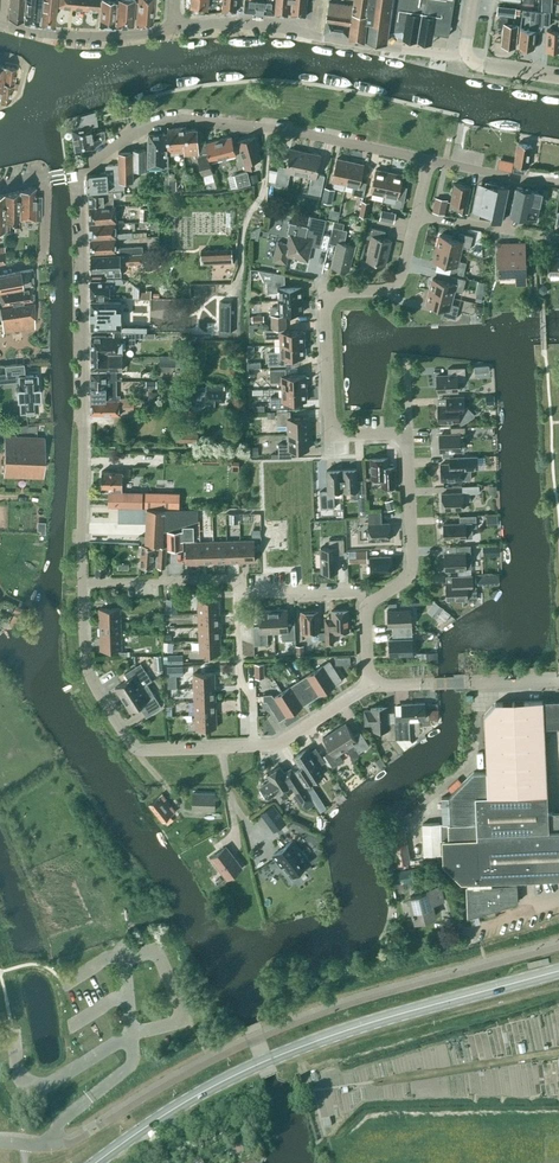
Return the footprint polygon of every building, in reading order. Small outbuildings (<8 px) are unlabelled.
[(8,16),(23,19),(25,0),(9,0),(8,16)] [(23,19),(39,21),(41,0),(25,0),(23,19)] [(39,21),(54,23),(56,5),(56,0),(41,0),(39,21)] [(85,0),(56,0),(56,5),(84,9),(85,0)] [(98,0),(85,0),(84,9),(97,10),(98,0)] [(114,26),(117,0),(102,0),(99,25),(114,26)] [(115,26),(133,25),(135,0),(117,0),(115,26)] [(136,25),(153,23),(155,0),(139,0),(136,25)] [(222,11),(237,11),(238,0),(223,0),(222,11)] [(255,0),(246,0),(244,11),(256,12),(257,0),(255,0)] [(255,0),(257,0),(256,12),(264,12),(265,1),(267,1),(267,0),(255,0)] [(267,1),(265,1),(264,12),(276,13),(276,0),(267,0),(267,1)] [(276,13),(288,14),(288,12),(292,13),(292,15),(306,16),(307,0),(276,0),(276,13)] [(393,0),(329,0),(324,32),(387,41),(393,0)] [(497,14),(512,16),(515,17),(515,14),(516,8),(513,7),(498,5),(497,14)] [(535,30),(536,25),(542,26),(544,12),(531,11),(530,24),(532,25),(531,30),(521,29),(519,47),(534,48),(536,30),(535,30)] [(498,27),(503,28),(502,45),(516,46),(518,25),(507,24),(508,17),(499,16),(498,27)] [(558,50),(558,19),(558,30),(547,29),(546,50),(558,50)] [(0,96),(0,99),(0,103),(11,99),(12,88),(13,84),(2,82),(1,82),(4,65),(0,64),(0,96)] [(14,82),(15,76),(17,67),(5,65),(2,82),(13,84),(14,84),(14,82)] [(78,127),(72,128),(76,150),(93,148),(105,139),(104,130),(98,131),(92,132),(91,126),(98,125),(96,110),(77,116),(78,127)] [(168,152),(184,151),(184,142),(186,142),(186,130),(186,126),(168,128),(168,132),(168,152)] [(208,151),(206,143),(205,143),(202,132),(198,132),(197,129),(186,130),(186,142),(184,142),(184,151),(184,153),(208,151)] [(165,133),(165,132),(149,133),(148,166),(168,166),(168,152),(168,132),(165,133)] [(236,155),(232,136),(206,143),(208,151),(210,161),(236,155)] [(239,141),(247,168),(255,166),(253,160),(261,158),(255,136),(239,141)] [(514,171),(524,172),(525,166),(528,167),(531,145),(519,142),(514,171)] [(287,167),(279,166),(275,186),(287,188),(291,173),(301,175),(305,152),(291,148),(287,167)] [(134,170),(146,170),(146,149),(133,149),(134,170)] [(133,151),(119,152),(119,164),(106,165),(107,172),(87,174),(88,190),(124,188),(124,193),(133,192),(132,184),(133,151)] [(312,177),(309,193),(321,195),(325,175),(317,173),(321,155),(305,152),(301,175),(312,177)] [(202,175),(213,172),(207,153),(197,156),(202,175)] [(351,161),(337,158),(332,181),(346,184),(351,161)] [(352,193),(364,196),(367,182),(361,181),(363,169),(364,164),(351,161),(346,184),(354,186),(352,193)] [(513,164),(502,161),(500,168),(512,171),(513,164)] [(376,169),(371,192),(385,195),(389,172),(376,169)] [(235,175),(238,187),(251,183),(247,171),(235,175)] [(398,198),(403,175),(389,172),(385,195),(398,198)] [(257,173),(249,175),(251,183),(259,181),(257,173)] [(485,184),(478,183),(472,210),(479,212),(478,216),(501,220),(509,185),(486,180),(485,184)] [(451,202),(461,204),(459,212),(465,213),(470,186),(455,183),(451,202)] [(42,220),(42,196),(36,196),(36,186),(19,190),(19,219),(42,220)] [(325,187),(322,202),(332,204),(335,189),(325,187)] [(516,187),(510,214),(537,219),(543,192),(516,187)] [(9,221),(19,219),(19,190),(4,193),(5,231),(9,230),(9,221)] [(89,192),(89,207),(114,205),(113,198),(122,197),(121,190),(89,192)] [(436,197),(433,211),(445,214),(448,199),(436,197)] [(370,202),(363,201),(360,215),(367,216),(370,202)] [(96,223),(116,221),(117,221),(116,205),(89,207),(90,223),(96,223)] [(395,215),(381,212),(380,219),(393,222),(395,215)] [(310,216),(308,226),(289,221),(289,222),(290,222),(288,232),(290,233),(288,244),(278,242),(274,260),(286,263),(288,255),(300,258),(299,259),(308,261),(312,245),(320,247),(326,219),(310,216)] [(96,223),(90,223),(90,239),(96,239),(116,238),(128,237),(147,236),(147,232),(128,233),(116,233),(116,221),(96,223)] [(251,231),(251,238),(258,240),(261,226),(251,231)] [(348,270),(352,256),(353,256),(356,245),(350,244),(344,243),(347,230),(333,227),(329,243),(337,245),(332,267),(348,270)] [(367,238),(371,239),(366,261),(385,265),(391,239),(384,238),(385,231),(370,227),(367,238)] [(462,247),(470,248),(473,235),(459,231),(457,239),(440,235),(437,247),(460,253),(462,247)] [(352,236),(350,244),(356,245),(358,238),(352,236)] [(121,253),(121,254),(143,253),(143,246),(129,247),(129,246),(116,247),(116,238),(96,239),(90,239),(90,253),(116,252),(116,254),(121,253)] [(498,254),(499,278),(500,278),(500,275),(516,274),(516,283),(526,282),(525,244),(515,244),(498,245),(498,254)] [(451,265),(449,271),(464,274),(467,261),(458,259),(460,253),(437,247),(434,260),(451,265)] [(235,248),(205,250),(206,263),(235,261),(235,248)] [(121,254),(90,255),(91,271),(107,270),(107,276),(121,275),(121,264),(143,262),(143,253),(121,254)] [(550,258),(550,274),(558,274),(558,258),(550,258)] [(34,284),(33,268),(0,275),(0,290),(34,284)] [(263,280),(267,280),(267,293),(279,292),(279,298),(303,297),(302,286),(283,287),(283,279),(283,274),(258,270),(263,280)] [(465,279),(452,276),(450,283),(433,278),(430,291),(452,296),(454,289),(462,291),(465,279)] [(107,278),(107,281),(91,281),(91,288),(90,289),(90,295),(91,295),(91,297),(110,297),(110,286),(114,286),(114,283),(123,283),(123,281),(121,278),(107,278)] [(176,280),(175,296),(190,296),(191,280),(176,280)] [(151,298),(151,289),(146,289),(146,291),(139,291),(139,287),(133,283),(133,298),(151,298)] [(209,283),(192,284),(193,297),(210,296),(209,283)] [(34,300),(34,285),(0,291),(0,294),(2,306),(34,300)] [(539,287),(539,292),(543,294),(547,292),(547,287),(543,285),(539,287)] [(444,308),(442,314),(455,318),(459,305),(450,303),(452,296),(430,291),(426,304),(444,308)] [(271,307),(272,313),(303,312),(303,297),(279,298),(279,307),(271,307)] [(4,331),(35,327),(34,300),(0,306),(0,321),(1,321),(4,331)] [(91,300),(91,328),(112,328),(112,332),(114,332),(145,331),(145,326),(121,326),(121,300),(91,300)] [(232,303),(220,303),(220,335),(232,335),(232,303)] [(476,304),(474,311),(481,312),(481,311),(484,312),(484,307),(482,306),(483,306),(476,304)] [(304,343),(304,331),(286,331),(285,322),(272,322),(272,328),(265,329),(263,331),(264,336),(266,337),(281,337),(281,344),(304,343)] [(135,343),(135,339),(144,338),(144,339),(155,338),(154,332),(145,333),(145,331),(114,332),(114,335),(91,335),(91,354),(122,353),(122,343),(135,343)] [(269,364),(286,364),(285,357),(305,356),(304,343),(281,344),(281,351),(269,351),(269,364)] [(91,354),(91,371),(106,371),(106,372),(110,373),(111,380),(116,380),(116,370),(123,370),(122,353),(91,354)] [(190,367),(190,356),(160,356),(159,366),(190,367)] [(0,373),(0,379),(19,377),(19,388),(17,388),(18,399),(20,399),(20,411),(39,411),(38,398),(40,398),(40,387),(37,387),(37,374),(25,375),(24,363),(5,365),(6,372),(0,373)] [(448,368),(449,375),(437,376),(438,391),(458,390),(458,380),(466,379),(465,367),(448,368)] [(286,369),(271,370),(271,382),(282,382),(283,389),(306,388),(306,375),(287,376),(286,369)] [(106,371),(91,371),(91,400),(120,399),(120,397),(120,395),(116,395),(116,380),(111,380),(110,373),(106,372),(106,371)] [(192,386),(191,397),(201,398),(202,391),(205,391),(205,401),(211,401),(210,403),(219,403),(219,401),(225,401),(225,397),(226,398),(229,398),(231,396),(231,390),(229,388),(226,388),(226,389),(226,388),(224,388),(224,385),(206,385),(206,387),(192,386)] [(283,389),(283,396),(271,396),(272,409),(288,408),(288,401),(306,401),(306,388),(283,389)] [(148,391),(148,401),(158,401),(158,391),(148,391)] [(120,408),(134,408),(134,404),(134,397),(120,397),(120,399),(91,400),(91,414),(91,415),(93,415),(120,415),(120,408)] [(464,398),(450,398),(450,406),(438,406),(439,421),(458,421),(461,424),(474,416),(474,412),(466,405),(465,407),(464,398)] [(148,401),(142,401),(142,408),(158,409),(159,401),(158,401),(148,401)] [(291,410),(277,411),(278,425),(288,425),(289,434),(308,433),(307,418),(291,418),(291,410)] [(451,429),(451,436),(440,437),(440,452),(461,451),(461,441),(466,441),(465,428),(451,429)] [(176,432),(175,442),(197,442),(197,432),(176,432)] [(292,458),(292,450),(308,449),(308,433),(289,434),(289,443),(278,444),(279,458),(292,458)] [(45,437),(5,435),(3,476),(44,477),(45,437)] [(450,465),(441,466),(442,482),(463,481),(462,471),(462,469),(470,469),(470,463),(477,462),(477,455),(450,456),(450,465)] [(239,470),(239,461),(232,461),(232,458),(201,456),(201,462),(231,463),(231,470),(239,470)] [(388,487),(396,486),(395,472),(388,472),(387,457),(371,458),(372,479),(381,478),(381,487),(388,487)] [(351,497),(358,497),(358,488),(357,480),(357,468),(342,469),(343,491),(351,491),(351,497)] [(123,491),(123,487),(123,477),(131,477),(131,469),(115,469),(115,471),(102,471),(101,486),(111,486),(111,490),(108,490),(108,506),(142,507),(142,491),(123,491)] [(343,491),(342,469),(327,470),(328,491),(320,491),(321,508),(335,507),(334,492),(343,491)] [(464,510),(463,500),(470,500),(470,494),(479,493),(479,486),(462,487),(462,493),(442,494),(443,511),(464,510)] [(177,502),(177,494),(171,494),(171,492),(147,492),(147,505),(171,506),(171,502),(177,502)] [(393,498),(385,501),(387,510),(396,507),(393,498)] [(366,507),(358,507),(359,516),(366,516),(366,507)] [(142,544),(154,545),(163,545),(163,531),(198,521),(198,509),(119,508),(118,522),(146,522),(146,536),(140,536),(140,543),(142,544)] [(368,512),(369,540),(390,539),(389,523),(381,523),(381,519),(382,519),(381,511),(368,512)] [(239,514),(229,514),(229,524),(239,524),(239,514)] [(460,517),(460,524),(444,525),(444,539),(466,538),(466,529),(477,528),(476,517),(460,517)] [(194,526),(183,527),(183,531),(183,540),(194,540),(194,526)] [(183,531),(167,531),(168,550),(184,550),(183,540),(183,531)] [(329,540),(330,547),(321,548),(322,572),(338,571),(337,554),(344,554),(344,539),(329,540)] [(227,541),(228,562),(241,561),(240,540),(227,541)] [(240,540),(241,561),(255,561),(254,540),(240,540)] [(200,542),(201,563),(214,562),(213,541),(200,542)] [(213,541),(214,562),(228,562),(227,541),(213,541)] [(200,542),(186,542),(187,563),(201,563),(200,542)] [(154,546),(154,545),(142,544),(140,566),(153,567),(153,566),(158,566),(158,567),(165,567),(166,547),(154,546)] [(456,547),(457,554),(445,555),(446,570),(466,569),(466,559),(472,558),(471,546),(456,547)] [(349,562),(367,562),(366,549),(348,550),(349,562)] [(370,557),(371,573),(392,572),(391,556),(370,557)] [(105,565),(96,564),(96,575),(105,575),(105,565)] [(472,575),(458,575),(458,583),(446,583),(447,598),(466,598),(466,600),(477,600),(476,586),(473,586),(472,575)] [(128,608),(127,598),(115,599),(115,608),(99,608),(100,622),(120,622),(120,608),(128,608)] [(167,613),(177,612),(176,598),(166,598),(167,613)] [(198,613),(219,612),(219,599),(198,599),(198,613)] [(434,601),(427,611),(437,618),(444,608),(434,601)] [(16,604),(13,611),(15,611),(22,614),(24,608),(16,604)] [(253,626),(254,645),(268,644),(267,632),(274,632),(273,609),(260,610),(260,626),(253,626)] [(295,624),(288,624),(287,609),(273,609),(274,632),(281,632),(282,640),(295,640),(295,624)] [(332,610),(332,623),(325,623),(326,644),(333,644),(333,631),(349,631),(348,609),(332,610)] [(411,609),(388,610),(388,626),(393,625),(393,631),(412,630),(411,609)] [(301,611),(302,633),(319,632),(318,611),(301,611)] [(219,612),(198,613),(199,627),(220,626),(219,612)] [(100,636),(121,635),(120,622),(100,622),(100,636)] [(220,626),(199,627),(199,640),(220,639),(220,626)] [(389,638),(390,655),(413,654),(412,630),(393,631),(393,638),(389,638)] [(121,649),(121,635),(100,636),(101,650),(121,649)] [(220,639),(199,640),(200,654),(221,653),(220,639)] [(164,642),(164,651),(168,652),(173,652),(174,642),(168,642),(164,642)] [(416,652),(416,661),(427,661),(427,652),(416,652)] [(168,663),(182,663),(182,654),(167,655),(168,663)] [(161,655),(154,655),(155,670),(163,669),(161,655)] [(296,658),(292,661),(296,668),(300,665),(296,658)] [(327,690),(343,680),(330,660),(315,670),(327,690)] [(151,680),(141,663),(124,673),(128,679),(115,687),(123,699),(147,683),(151,680)] [(264,663),(255,663),(256,677),(264,677),(264,663)] [(289,664),(283,667),(288,674),(293,671),(289,664)] [(167,666),(168,675),(182,674),(181,665),(167,666)] [(298,680),(311,700),(327,690),(315,670),(298,680)] [(194,687),(215,686),(214,673),(194,673),(194,687)] [(295,711),(311,700),(298,680),(282,691),(295,711)] [(143,703),(147,708),(143,711),(147,717),(158,710),(159,709),(160,704),(158,701),(151,690),(147,683),(123,699),(130,711),(143,703)] [(189,701),(195,700),(195,701),(215,700),(215,686),(194,687),(194,697),(189,697),(189,701)] [(263,694),(263,701),(267,701),(280,721),(295,711),(282,691),(274,696),(272,694),(263,694)] [(486,771),(474,771),(448,796),(449,823),(476,822),(477,824),(438,825),(438,823),(423,824),(425,853),(439,852),(439,836),(477,835),(477,837),(442,839),(443,863),(461,882),(467,882),(467,885),(466,885),(468,917),(485,912),(486,916),(488,917),(490,917),(497,915),(495,909),(518,902),(517,883),(509,884),(508,880),(558,878),(558,812),(550,813),(545,727),(558,726),(558,699),(544,700),(496,702),(484,714),(486,771)] [(216,713),(215,700),(195,701),(195,714),(216,713)] [(410,739),(410,728),(409,719),(426,718),(425,703),(401,704),(402,715),(395,715),(395,723),(396,729),(396,738),(404,748),(412,742),(410,739)] [(396,738),(396,729),(395,723),(388,723),(387,705),(372,706),(372,709),(364,709),(364,724),(372,724),(373,730),(381,729),(382,740),(389,740),(399,752),(404,748),(396,738)] [(216,713),(195,714),(196,728),(217,727),(216,713)] [(357,756),(358,752),(368,745),(360,732),(354,736),(346,723),(334,730),(347,749),(353,759),(357,756)] [(323,738),(331,751),(325,755),(333,768),(344,761),(340,754),(347,749),(334,730),(323,738)] [(307,748),(293,757),(300,768),(294,772),(296,775),(301,783),(304,787),(307,792),(313,788),(310,783),(324,774),(318,766),(325,762),(316,747),(309,752),(307,748)] [(380,757),(374,762),(379,768),(385,764),(380,757)] [(271,780),(260,787),(267,798),(275,793),(281,801),(289,796),(284,789),(290,785),(293,789),(301,783),(296,775),(294,772),(291,768),(284,772),(280,766),(267,774),(271,780)] [(366,777),(370,774),(365,767),(361,770),(366,777)] [(347,780),(342,784),(347,790),(352,786),(347,780)] [(301,783),(293,789),(303,804),(304,804),(311,799),(307,792),(304,787),(301,783)] [(215,793),(193,792),(192,809),(214,810),(215,793)] [(176,811),(162,793),(149,803),(163,821),(176,811)] [(311,799),(304,804),(307,809),(314,804),(311,799)] [(275,831),(285,823),(272,805),(262,813),(275,831)] [(391,829),(383,830),(389,865),(410,861),(403,820),(390,823),(391,829)] [(309,862),(306,858),(308,856),(303,849),(301,850),(293,839),(273,854),(293,880),(307,870),(304,866),(309,862)] [(242,867),(226,847),(212,858),(227,878),(242,867)] [(415,867),(390,872),(392,885),(417,880),(415,867)] [(427,889),(428,892),(410,896),(416,921),(434,916),(432,903),(444,900),(441,885),(427,889)] [(233,1156),(244,1152),(241,1144),(230,1147),(233,1156)]
